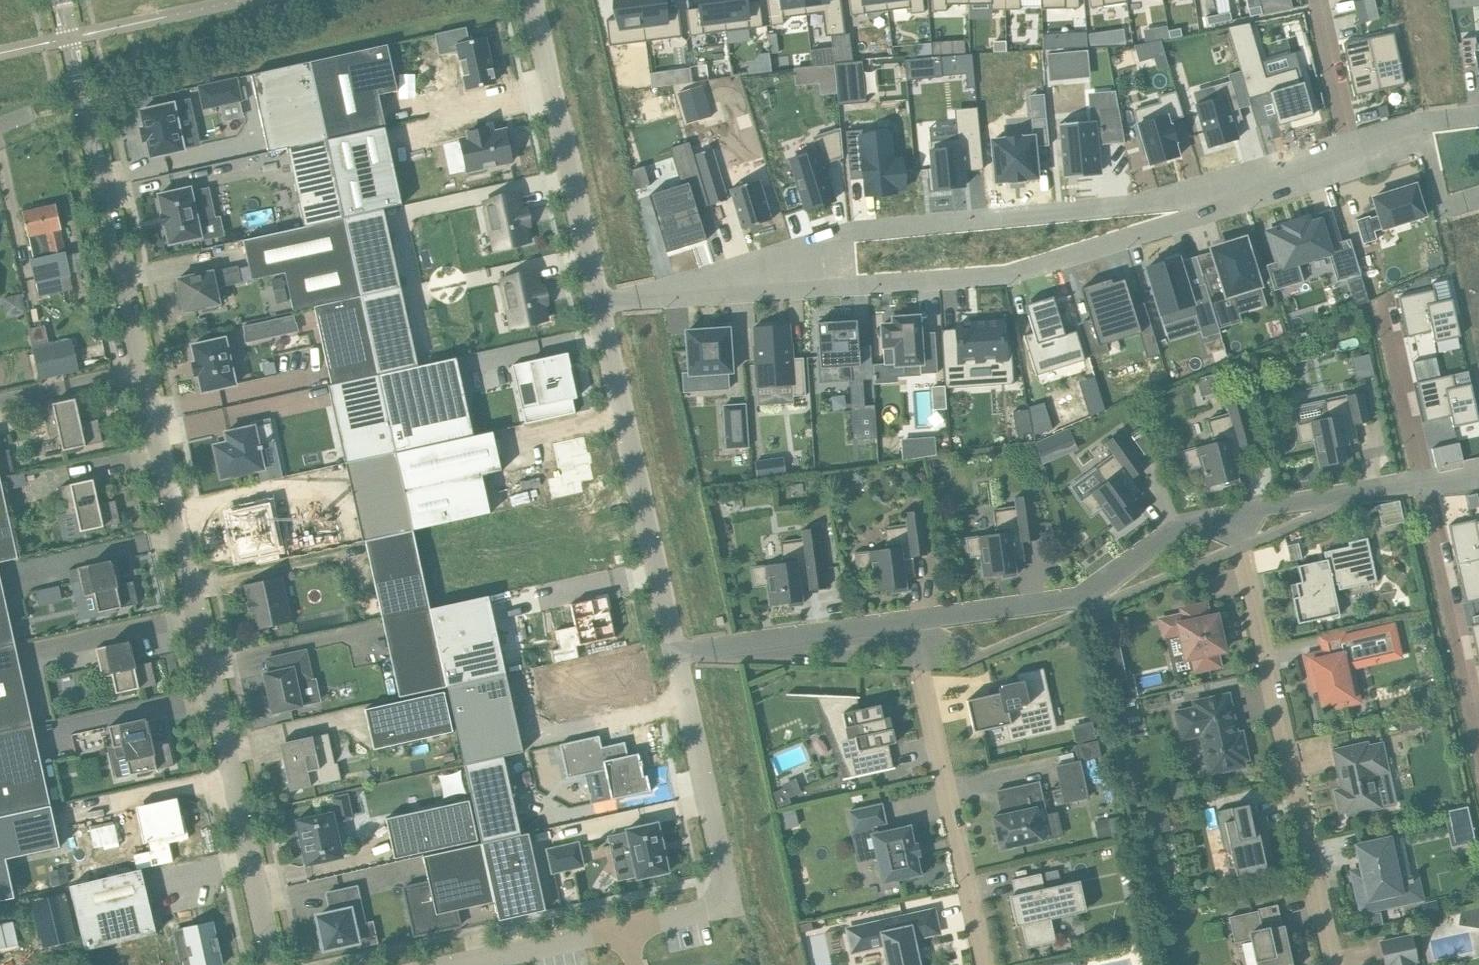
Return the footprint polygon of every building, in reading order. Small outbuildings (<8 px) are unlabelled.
[(606,20),(609,46),(646,41),(641,0),(617,0),(619,18),(606,20)] [(646,41),(682,37),(682,36),(679,11),(666,12),(665,0),(641,0),(646,41)] [(687,10),(690,36),(726,31),(722,0),(698,0),(699,8),(687,10)] [(726,31),(763,27),(759,0),(747,2),(746,0),(722,0),(726,31)] [(771,25),(785,24),(784,18),(806,15),(804,0),(767,0),(771,25)] [(806,15),(822,13),(825,37),(845,34),(841,0),(804,0),(806,15)] [(850,10),(851,15),(888,11),(886,0),(849,0),(850,10)] [(888,11),(910,8),(910,13),(925,12),(923,0),(886,0),(888,11)] [(932,11),(947,11),(947,5),(969,4),(969,0),(932,0),(932,11)] [(969,4),(991,4),(991,10),(1006,10),(1005,0),(969,0),(969,4)] [(1006,10),(1020,9),(1020,0),(1005,0),(1006,10)] [(1042,9),(1054,9),(1079,8),(1078,0),(1042,0),(1042,9)] [(1354,2),(1357,12),(1366,10),(1363,0),(1361,0),(1354,2)] [(1451,9),(1478,6),(1478,0),(1449,0),(1451,9)] [(1273,4),(1261,6),(1262,14),(1274,12),(1273,4)] [(1261,6),(1249,8),(1250,16),(1262,14),(1261,6)] [(1366,10),(1357,12),(1359,23),(1368,21),(1366,10)] [(1230,12),(1218,14),(1220,22),(1232,20),(1230,12)] [(1277,52),(1313,48),(1308,12),(1273,17),(1277,52)] [(1218,14),(1206,17),(1208,25),(1220,22),(1218,14)] [(1249,22),(1228,27),(1241,70),(1249,98),(1268,92),(1276,121),(1289,117),(1291,122),(1314,115),(1304,81),(1300,82),(1296,68),(1265,77),(1250,24),(1250,22),(1249,22)] [(466,27),(435,34),(440,54),(459,50),(467,88),(479,85),(479,86),(483,86),(483,85),(495,82),(494,79),(495,78),(495,77),(493,77),(492,70),(493,69),(493,68),(492,69),(485,39),(473,41),(473,40),(470,41),(466,27)] [(1180,28),(1168,30),(1170,38),(1182,36),(1180,28)] [(1080,32),(1044,34),(1044,49),(1081,47),(1080,32)] [(1394,32),(1343,43),(1349,69),(1400,58),(1394,32)] [(1461,39),(1465,65),(1477,63),(1478,77),(1478,43),(1476,43),(1475,37),(1461,39)] [(940,41),(931,41),(933,55),(941,54),(940,41)] [(388,44),(310,61),(327,140),(386,127),(379,95),(398,91),(388,44)] [(1112,78),(1111,52),(1054,53),(1055,79),(1112,78)] [(972,53),(940,56),(942,75),(974,72),(972,53)] [(1165,54),(1154,57),(1157,69),(1169,66),(1165,54)] [(940,56),(905,59),(907,80),(942,77),(942,75),(940,56)] [(1400,58),(1349,69),(1355,96),(1406,85),(1400,58)] [(287,148),(327,140),(310,61),(251,74),(268,152),(287,148)] [(858,61),(835,63),(835,64),(837,93),(838,105),(866,103),(862,61),(858,61)] [(835,64),(818,66),(820,95),(837,93),(835,64)] [(690,67),(674,69),(676,84),(692,82),(690,67)] [(1215,99),(1196,104),(1209,147),(1238,139),(1234,125),(1233,122),(1239,120),(1242,119),(1239,108),(1251,104),(1249,98),(1241,70),(1228,74),(1230,81),(1211,86),(1215,99)] [(918,131),(947,128),(944,103),(969,100),(966,76),(913,82),(918,131)] [(243,100),(238,77),(199,86),(204,109),(243,100)] [(737,79),(698,91),(705,117),(744,107),(737,79)] [(1160,103),(1134,111),(1136,115),(1139,127),(1135,128),(1139,141),(1143,140),(1150,164),(1179,156),(1175,142),(1176,142),(1171,125),(1170,126),(1168,120),(1183,116),(1176,92),(1159,97),(1160,103)] [(192,114),(189,100),(140,111),(144,128),(140,128),(143,142),(147,141),(151,157),(184,150),(176,117),(192,114)] [(1095,124),(1060,127),(1065,176),(1064,176),(1064,178),(1066,178),(1066,176),(1099,173),(1098,160),(1097,141),(1120,139),(1122,139),(1123,139),(1124,138),(1118,104),(1107,105),(1109,123),(1095,124)] [(1386,105),(1378,107),(1380,118),(1389,116),(1386,105)] [(932,168),(927,168),(929,192),(944,190),(943,188),(964,186),(963,169),(971,168),(981,168),(981,167),(982,169),(983,169),(977,107),(976,107),(976,112),(955,114),(957,138),(929,141),(930,151),(932,168)] [(1006,139),(992,141),(996,181),(1010,180),(1010,182),(1025,180),(1024,179),(1037,177),(1035,147),(1049,145),(1047,118),(1032,119),(1033,137),(1020,138),(1020,137),(1005,138),(1006,139)] [(386,127),(327,140),(345,218),(384,209),(403,205),(386,127)] [(505,130),(488,133),(487,128),(468,132),(469,138),(460,140),(467,171),(468,171),(469,176),(486,172),(485,167),(512,161),(509,146),(513,145),(510,131),(506,132),(505,130)] [(818,151),(791,159),(806,209),(835,200),(823,163),(843,157),(841,129),(814,137),(818,151)] [(863,129),(846,131),(850,169),(863,168),(864,178),(864,181),(865,181),(867,195),(883,194),(895,193),(895,189),(904,188),(902,159),(892,160),(890,141),(890,133),(864,135),(863,129)] [(327,140),(287,148),(304,226),(345,218),(327,140)] [(681,185),(649,195),(667,252),(694,244),(705,240),(707,240),(697,209),(709,205),(689,142),(670,148),(681,185)] [(712,149),(694,154),(710,205),(728,200),(712,149)] [(644,166),(632,170),(636,189),(649,186),(644,166)] [(181,186),(200,184),(199,170),(179,171),(181,186)] [(759,180),(730,189),(742,229),(772,220),(767,204),(765,198),(759,180)] [(1369,216),(1356,220),(1363,244),(1377,240),(1374,231),(1425,215),(1415,185),(1373,198),(1379,215),(1370,218),(1369,216)] [(191,189),(191,188),(189,188),(160,195),(160,194),(158,195),(159,196),(163,214),(161,214),(164,225),(166,225),(169,243),(169,244),(171,244),(200,237),(200,238),(201,237),(201,236),(198,222),(215,218),(209,189),(191,192),(191,189)] [(519,194),(484,202),(491,232),(494,231),(497,246),(494,247),(495,248),(530,241),(526,226),(530,225),(526,208),(522,209),(519,194)] [(60,229),(55,205),(24,212),(29,236),(34,260),(32,260),(35,276),(36,283),(70,276),(69,269),(60,229)] [(345,218),(362,296),(401,287),(384,209),(345,218)] [(362,296),(345,218),(244,240),(252,279),(285,272),(294,310),(362,296)] [(1278,261),(1266,265),(1274,290),(1304,281),(1298,262),(1328,253),(1337,282),(1361,275),(1350,239),(1338,242),(1331,218),(1309,225),(1307,218),(1284,225),(1284,227),(1269,232),(1278,261)] [(1218,271),(1203,276),(1205,283),(1219,328),(1242,321),(1233,295),(1261,286),(1245,237),(1220,245),(1221,249),(1212,251),(1218,271)] [(1180,258),(1146,268),(1164,326),(1196,316),(1203,338),(1220,332),(1219,328),(1205,283),(1189,288),(1180,258)] [(1400,264),(1411,270),(1411,258),(1400,264)] [(1070,267),(1073,275),(1093,269),(1090,261),(1070,267)] [(176,291),(180,310),(184,309),(185,312),(202,308),(203,312),(218,309),(217,305),(220,304),(217,288),(242,282),(238,266),(177,279),(180,290),(176,291)] [(536,272),(502,280),(508,310),(511,309),(514,324),(512,325),(512,327),(547,319),(544,304),(547,303),(543,286),(540,287),(539,284),(536,272)] [(282,277),(271,279),(277,303),(287,301),(282,277)] [(1111,279),(1081,288),(1090,319),(1083,321),(1094,356),(1109,351),(1106,343),(1139,333),(1147,358),(1160,354),(1144,302),(1132,306),(1124,279),(1112,283),(1111,279)] [(1434,289),(1399,297),(1407,337),(1432,332),(1434,342),(1461,336),(1448,279),(1432,282),(1434,289)] [(1314,281),(1281,291),(1291,326),(1325,316),(1314,281)] [(401,287),(362,296),(379,374),(418,365),(401,287)] [(1327,315),(1364,303),(1359,287),(1321,299),(1327,315)] [(21,293),(3,297),(7,315),(25,311),(21,293)] [(378,374),(362,296),(314,306),(332,384),(378,374)] [(1033,332),(1024,335),(1036,375),(1038,375),(1036,369),(1082,355),(1084,360),(1086,360),(1076,330),(1065,334),(1054,297),(1044,300),(1044,299),(1031,303),(1024,305),(1027,315),(1028,315),(1033,332)] [(243,326),(247,342),(298,330),(295,315),(294,315),(243,326)] [(883,325),(882,325),(884,364),(895,364),(895,365),(897,365),(897,363),(907,363),(907,365),(909,364),(909,363),(913,362),(913,364),(914,364),(914,362),(920,362),(921,374),(937,373),(934,332),(920,333),(919,316),(918,316),(918,318),(907,318),(907,317),(905,317),(905,318),(901,319),(901,317),(899,317),(899,319),(894,319),(894,317),(893,317),(893,326),(883,327),(883,325)] [(206,317),(196,319),(198,330),(208,328),(206,317)] [(819,348),(817,348),(819,382),(863,380),(861,345),(859,346),(857,320),(817,322),(819,348)] [(1011,343),(1003,344),(1002,322),(970,324),(971,328),(969,328),(963,329),(962,325),(958,325),(959,351),(943,352),(946,388),(966,386),(965,370),(999,368),(1000,379),(1001,383),(1007,383),(1012,383),(1014,383),(1011,343)] [(755,345),(754,345),(757,387),(793,385),(794,396),(806,395),(804,357),(794,358),(793,343),(791,343),(790,324),(754,327),(755,345)] [(689,331),(686,331),(686,334),(687,333),(689,372),(689,375),(692,375),(692,374),(712,373),(713,387),(713,390),(716,390),(716,389),(726,389),(729,389),(728,386),(727,372),(730,372),(732,372),(732,369),(729,331),(729,330),(729,328),(727,328),(689,331)] [(230,354),(229,354),(225,338),(192,345),(195,359),(196,362),(195,362),(192,363),(195,376),(199,375),(202,392),(235,384),(232,368),(233,368),(237,367),(234,353),(230,354)] [(71,340),(34,348),(41,379),(78,370),(71,340)] [(538,404),(522,408),(525,423),(576,412),(573,399),(577,398),(568,355),(568,353),(529,361),(538,404)] [(1370,353),(1352,357),(1356,379),(1375,375),(1370,353)] [(474,435),(457,357),(418,365),(378,374),(396,452),(474,435)] [(1436,357),(1413,362),(1417,382),(1441,377),(1436,357)] [(1250,374),(1246,358),(1225,363),(1228,373),(1232,372),(1234,378),(1250,374)] [(1417,382),(1426,422),(1451,416),(1453,427),(1478,421),(1478,420),(1471,384),(1468,371),(1452,374),(1417,382)] [(497,372),(473,378),(484,425),(507,419),(497,372)] [(345,463),(396,452),(378,374),(328,385),(345,463)] [(1217,375),(1201,376),(1201,394),(1218,393),(1217,375)] [(1369,421),(1362,392),(1347,396),(1347,397),(1326,401),(1326,400),(1324,401),(1328,417),(1310,421),(1310,423),(1298,425),(1301,442),(1314,440),(1320,467),(1346,462),(1343,446),(1348,444),(1347,442),(1356,440),(1357,443),(1358,442),(1355,425),(1369,421)] [(81,423),(76,399),(43,406),(49,435),(59,433),(63,451),(68,450),(69,453),(81,450),(81,447),(103,442),(98,419),(81,423)] [(1254,444),(1243,400),(1227,404),(1230,415),(1210,421),(1209,420),(1208,420),(1214,443),(1196,448),(1196,449),(1184,453),(1189,469),(1201,466),(1207,487),(1224,482),(1225,485),(1239,481),(1235,467),(1243,464),(1244,467),(1245,467),(1240,448),(1254,444)] [(1045,402),(1029,407),(1034,434),(1053,428),(1045,402)] [(745,404),(724,406),(726,448),(748,447),(745,404)] [(875,405),(855,406),(858,439),(877,438),(875,405)] [(228,442),(214,445),(221,478),(259,470),(262,482),(282,477),(275,444),(269,419),(251,423),(252,427),(225,433),(228,442)] [(1028,425),(1017,427),(1019,439),(1024,438),(1023,434),(1032,432),(1031,424),(1028,425)] [(491,513),(483,475),(502,471),(493,431),(396,453),(413,530),(491,513)] [(1148,432),(1136,441),(1145,454),(1153,448),(1148,432)] [(1145,470),(1118,433),(1105,442),(1115,455),(1097,468),(1097,467),(1096,468),(1106,482),(1091,493),(1091,494),(1081,501),(1091,516),(1102,508),(1118,531),(1140,516),(1130,502),(1135,499),(1133,497),(1141,492),(1142,494),(1143,493),(1133,478),(1145,470)] [(560,474),(547,477),(552,500),(585,492),(582,481),(594,478),(591,462),(593,462),(590,450),(588,451),(585,435),(553,442),(560,474)] [(1053,435),(1036,442),(1043,464),(1062,456),(1053,435)] [(935,436),(901,439),(902,460),(936,454),(935,436)] [(1459,442),(1432,448),(1436,467),(1463,460),(1459,442)] [(898,444),(888,444),(888,460),(898,460),(898,444)] [(396,452),(345,463),(363,541),(413,530),(396,452)] [(783,456),(755,460),(757,477),(785,473),(783,456)] [(915,477),(916,481),(919,484),(924,483),(926,479),(926,475),(923,473),(918,473),(915,477)] [(833,488),(837,488),(842,481),(841,477),(837,474),(831,474),(826,480),(827,486),(833,488)] [(0,477),(0,562),(18,558),(0,477)] [(99,504),(93,479),(60,486),(67,515),(77,513),(81,531),(86,530),(87,533),(99,531),(98,527),(120,523),(115,500),(99,504)] [(1467,496),(1470,508),(1478,506),(1478,504),(1477,494),(1467,496)] [(1037,540),(1030,495),(1015,497),(1016,508),(995,511),(995,510),(993,510),(997,534),(978,536),(978,537),(966,539),(968,556),(981,555),(984,576),(1002,574),(1002,577),(1016,575),(1014,560),(1023,559),(1024,561),(1025,561),(1022,542),(1037,540)] [(267,505),(229,513),(232,528),(231,528),(234,543),(235,542),(238,557),(254,553),(257,564),(279,560),(267,505)] [(927,555),(921,510),(905,512),(907,526),(886,529),(886,528),(884,528),(887,548),(868,551),(868,552),(856,554),(858,571),(871,570),(874,591),(892,589),(893,592),(907,590),(904,575),(914,574),(914,576),(915,576),(913,557),(927,555)] [(1449,525),(1458,564),(1478,559),(1478,521),(1474,522),(1473,520),(1449,525)] [(826,588),(818,528),(802,530),(803,540),(782,543),(782,542),(780,542),(783,562),(765,565),(765,566),(752,568),(754,585),(767,584),(770,605),(789,603),(789,606),(803,604),(801,589),(810,588),(810,590),(826,588)] [(382,619),(430,608),(413,530),(365,541),(382,619)] [(1377,582),(1367,538),(1348,542),(1349,546),(1323,551),(1325,559),(1297,565),(1301,582),(1295,583),(1298,596),(1292,598),(1298,624),(1340,615),(1333,585),(1337,584),(1339,590),(1377,582)] [(1458,564),(1466,603),(1478,600),(1478,559),(1458,564)] [(108,561),(78,567),(84,597),(95,594),(99,612),(104,611),(105,614),(117,612),(116,609),(138,604),(133,581),(117,585),(111,560),(108,561)] [(15,643),(0,574),(0,647),(15,643)] [(291,621),(281,578),(245,586),(249,603),(247,603),(249,612),(251,612),(254,629),(291,621)] [(559,648),(551,650),(554,663),(579,657),(577,646),(616,637),(610,610),(612,609),(609,593),(595,596),(596,598),(570,604),(575,626),(555,630),(559,648)] [(489,595),(430,608),(447,686),(506,674),(489,595)] [(1209,617),(1206,604),(1182,609),(1183,615),(1161,620),(1165,636),(1180,632),(1186,659),(1193,657),(1195,670),(1219,665),(1216,652),(1224,650),(1216,615),(1209,617)] [(430,608),(382,619),(399,697),(447,686),(430,608)] [(1320,652),(1305,655),(1310,677),(1316,676),(1322,704),(1334,702),(1335,707),(1360,702),(1352,665),(1401,655),(1394,622),(1346,632),(1345,628),(1316,635),(1320,652)] [(134,665),(129,641),(96,648),(102,677),(112,675),(116,693),(122,692),(122,695),(135,692),(134,689),(156,684),(151,662),(134,665)] [(15,643),(0,647),(0,731),(33,724),(15,643)] [(312,677),(306,650),(280,656),(283,669),(264,673),(273,713),(302,706),(296,681),(312,677)] [(1046,700),(1040,673),(1022,677),(1023,681),(1001,686),(1003,692),(967,700),(974,732),(1010,724),(1013,737),(1042,731),(1035,702),(1046,700)] [(506,674),(447,686),(464,765),(465,765),(504,757),(524,752),(506,674)] [(453,732),(444,691),(365,709),(374,749),(453,732)] [(1237,733),(1228,694),(1193,701),(1195,707),(1176,711),(1182,739),(1201,735),(1209,774),(1244,766),(1243,760),(1248,759),(1242,732),(1237,733)] [(859,697),(787,696),(787,697),(818,698),(851,777),(843,778),(843,780),(895,768),(895,767),(893,767),(888,744),(896,743),(890,716),(883,718),(880,705),(860,710),(857,698),(859,698),(859,697)] [(1417,716),(1405,719),(1407,730),(1419,727),(1417,716)] [(146,718),(109,726),(116,759),(110,760),(114,778),(130,775),(137,773),(138,776),(150,774),(150,770),(174,765),(168,739),(151,742),(146,718)] [(33,724),(0,731),(0,816),(51,805),(33,724)] [(1093,724),(1074,728),(1076,741),(1096,737),(1093,724)] [(285,743),(280,744),(281,752),(283,759),(287,775),(290,791),(316,785),(341,779),(337,763),(335,763),(332,750),(328,733),(306,738),(285,743)] [(599,735),(559,744),(567,778),(598,772),(597,769),(604,767),(611,799),(643,792),(642,790),(648,789),(649,791),(650,791),(647,775),(643,775),(641,766),(642,765),(641,760),(640,760),(638,753),(628,755),(625,741),(602,746),(599,735)] [(1098,739),(1074,745),(1078,760),(1079,759),(1080,761),(1101,756),(1098,739)] [(1367,743),(1333,750),(1339,775),(1340,774),(1343,788),(1335,790),(1340,813),(1347,811),(1348,815),(1382,807),(1396,804),(1388,770),(1382,743),(1368,746),(1367,743)] [(482,843),(521,834),(504,757),(465,765),(482,843)] [(1080,761),(1079,759),(1078,760),(1056,765),(1064,801),(1087,796),(1080,761)] [(1044,807),(1039,782),(997,791),(1002,815),(993,817),(1000,850),(1043,840),(1036,809),(1044,807)] [(1189,783),(1170,788),(1171,792),(1173,800),(1192,795),(1191,788),(1189,783)] [(785,787),(771,793),(777,808),(791,802),(785,787)] [(352,816),(347,794),(333,798),(337,812),(333,813),(333,812),(297,820),(296,820),(296,821),(297,821),(306,864),(306,865),(307,865),(342,857),(334,820),(338,819),(352,816)] [(150,850),(133,854),(136,870),(142,869),(174,862),(170,843),(190,839),(184,813),(177,815),(174,800),(174,799),(141,807),(150,850)] [(478,840),(469,800),(386,818),(395,858),(478,840)] [(677,800),(640,806),(643,824),(680,817),(677,800)] [(886,824),(882,804),(849,811),(854,831),(874,827),(875,833),(873,834),(873,833),(871,834),(871,836),(872,836),(882,881),(881,881),(882,884),(884,883),(903,878),(904,881),(917,879),(917,875),(919,875),(921,875),(921,872),(920,872),(917,856),(920,856),(917,843),(914,844),(911,827),(910,825),(908,825),(908,826),(886,831),(884,824),(886,824)] [(1251,816),(1248,804),(1216,811),(1225,852),(1232,851),(1237,876),(1246,874),(1246,878),(1273,872),(1263,828),(1259,829),(1255,815),(1251,816)] [(51,805),(0,816),(0,902),(15,898),(6,859),(60,847),(51,805)] [(1468,806),(1448,810),(1455,842),(1475,837),(1468,806)] [(795,809),(778,813),(782,830),(799,825),(795,809)] [(1145,815),(1149,833),(1158,831),(1153,812),(1145,815)] [(578,829),(573,830),(576,841),(618,832),(614,814),(577,822),(578,829)] [(1101,837),(1112,835),(1109,818),(1098,820),(1101,837)] [(609,836),(618,879),(637,875),(637,878),(668,871),(657,823),(626,829),(627,832),(609,836)] [(119,830),(84,838),(92,877),(128,868),(119,830)] [(499,920),(546,910),(529,832),(521,834),(482,843),(495,902),(499,920)] [(1405,865),(1398,837),(1388,840),(1388,839),(1358,846),(1366,882),(1356,885),(1361,911),(1384,905),(1385,907),(1403,903),(1402,902),(1420,898),(1416,877),(1398,881),(1395,867),(1405,865)] [(578,842),(547,849),(552,873),(584,866),(578,842)] [(422,856),(428,882),(404,887),(414,935),(460,925),(457,910),(495,902),(482,843),(422,856)] [(65,868),(49,872),(52,886),(68,882),(65,868)] [(136,870),(70,886),(85,950),(157,933),(142,869),(136,870)] [(1058,869),(1045,872),(1048,885),(1061,882),(1058,869)] [(1016,896),(1008,898),(1013,925),(1021,923),(1027,948),(1056,941),(1050,917),(1085,909),(1079,882),(1045,890),(1041,873),(1012,879),(1016,896)] [(357,884),(326,891),(331,911),(317,914),(320,929),(318,930),(321,944),(324,944),(324,947),(357,940),(354,924),(365,921),(357,884)] [(65,893),(32,901),(43,948),(77,940),(65,893)] [(1258,910),(1229,917),(1235,943),(1252,939),(1257,964),(1293,964),(1284,925),(1263,930),(1258,910)] [(933,911),(902,918),(902,921),(889,924),(888,921),(849,930),(850,933),(848,933),(851,947),(853,947),(853,950),(884,943),(889,964),(919,964),(918,961),(920,960),(917,947),(915,947),(913,937),(937,931),(937,928),(938,928),(938,926),(936,926),(934,916),(935,916),(935,914),(934,914),(933,911)] [(0,924),(0,949),(19,945),(13,921),(0,924)] [(813,930),(811,921),(798,923),(800,933),(813,930)] [(173,932),(179,959),(191,956),(193,964),(222,964),(219,951),(221,951),(220,948),(218,948),(216,940),(218,940),(218,937),(216,937),(212,923),(173,932)] [(1414,962),(1417,961),(1411,935),(1380,942),(1385,964),(1414,964),(1414,962)]
